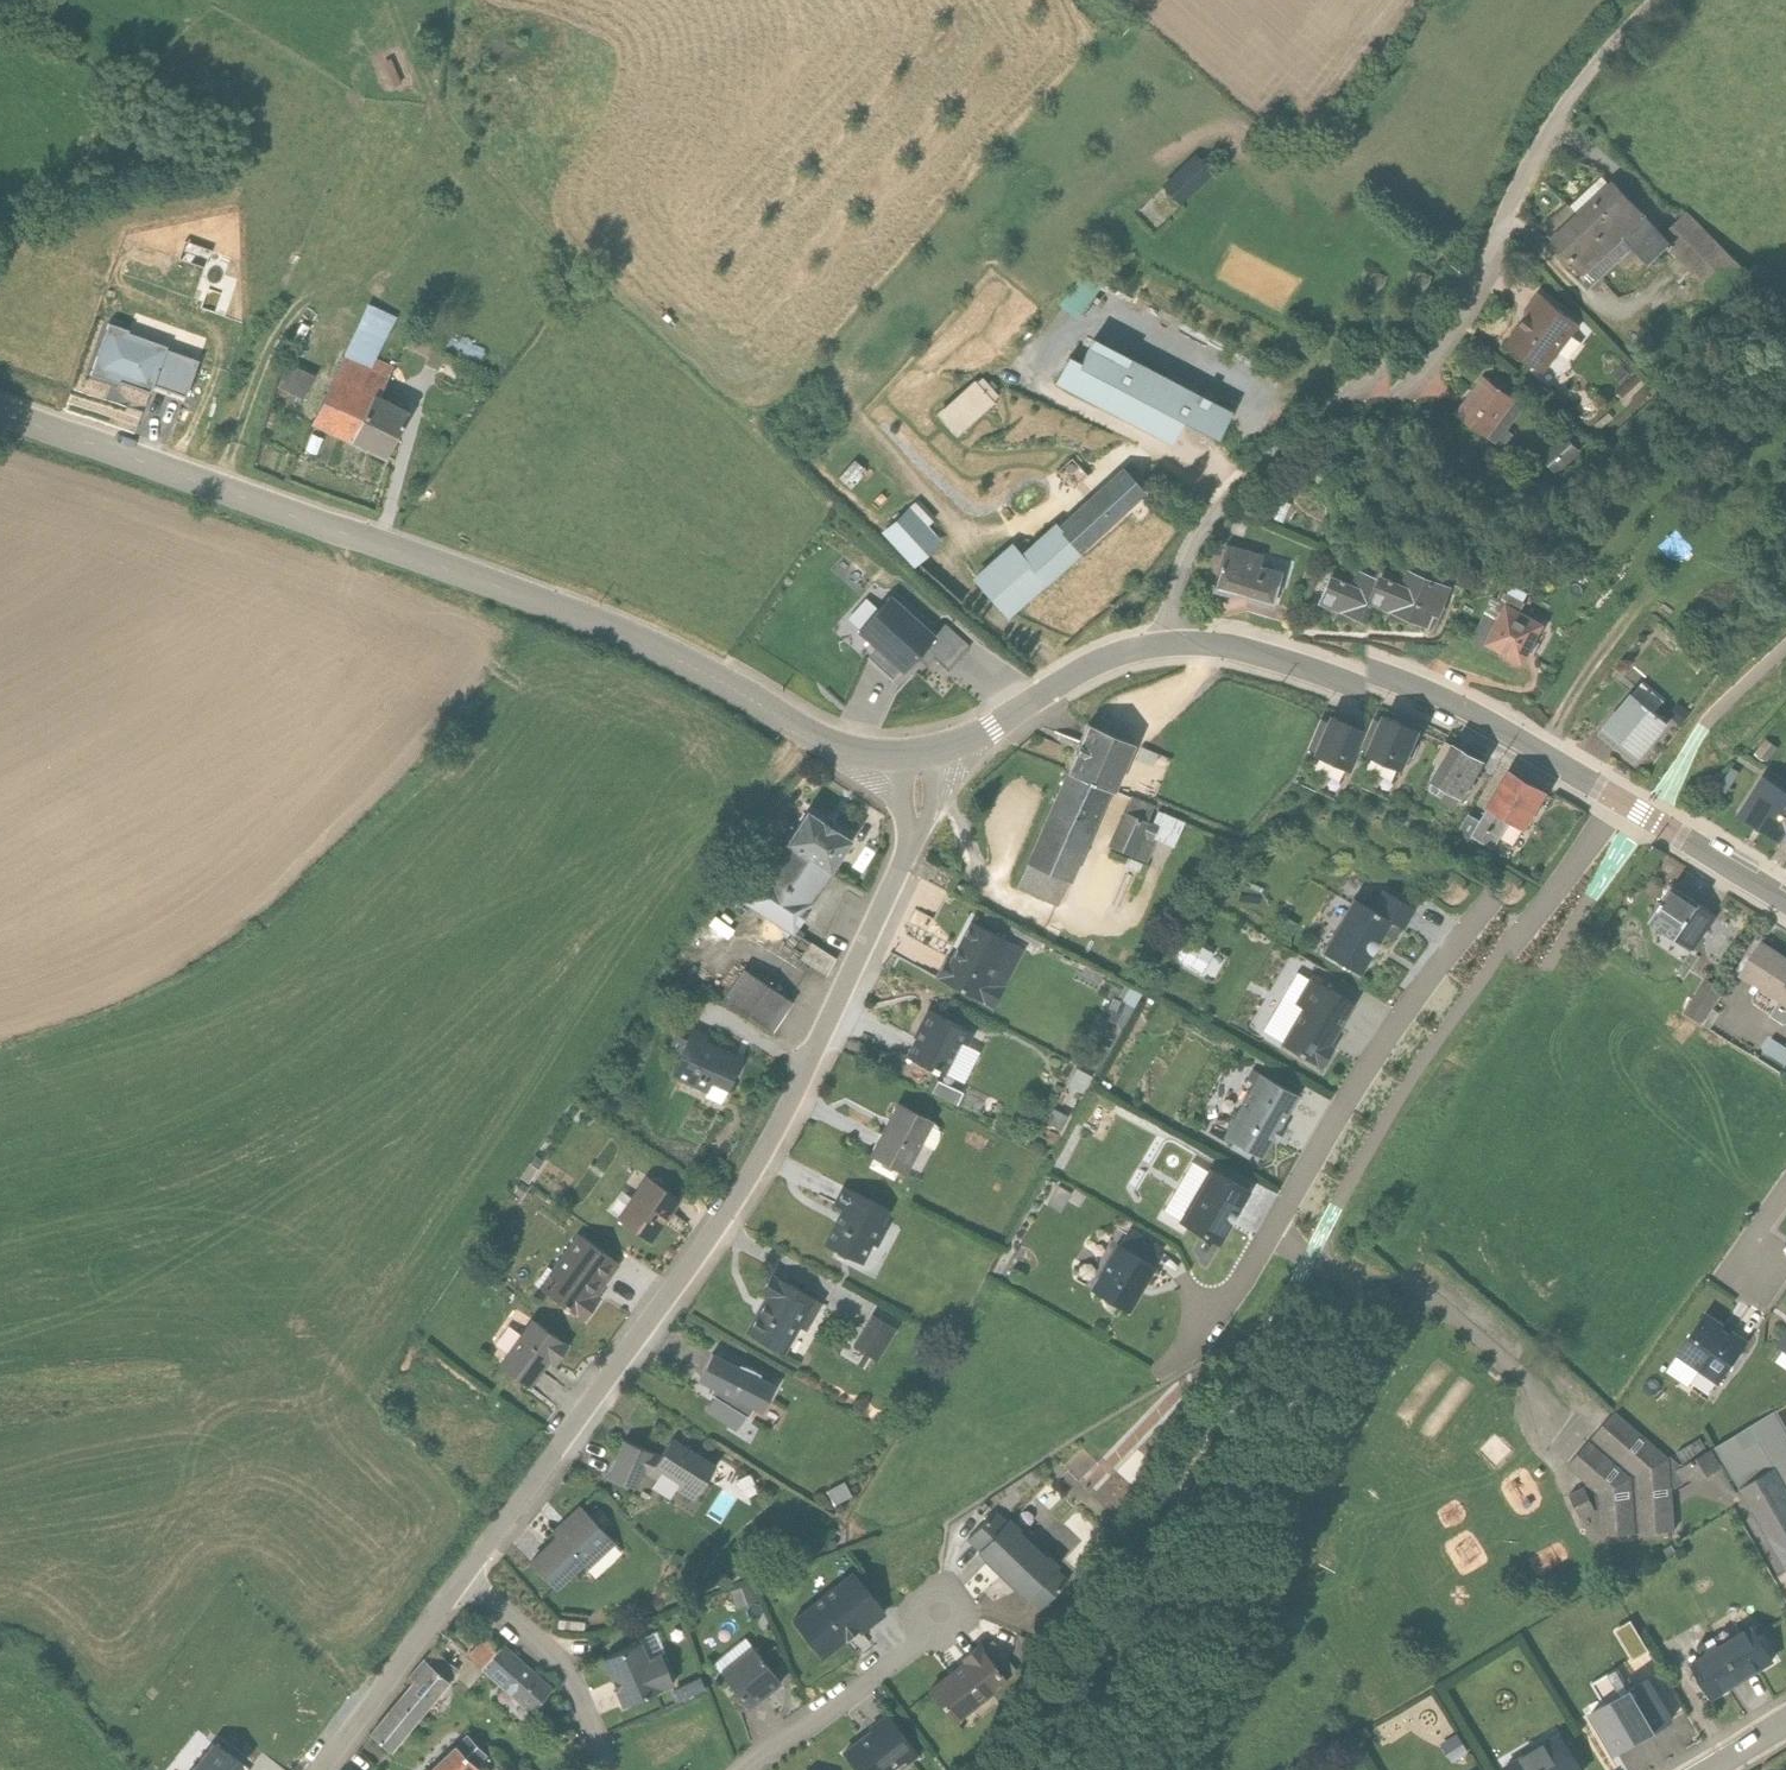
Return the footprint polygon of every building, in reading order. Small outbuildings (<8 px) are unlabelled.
[(1560,241),(1595,279),(1603,271),(1627,298),(1652,276),(1592,212),(1560,241)] [(1595,279),(1560,241),(1528,271),(1563,309),(1595,279)] [(1483,378),(1522,408),(1558,361),(1514,327),(1501,343),(1506,347),(1483,378)] [(180,376),(113,351),(93,407),(157,431),(180,376)] [(1187,482),(1199,459),(1232,477),(1249,446),(1107,371),(1092,399),(1084,395),(1071,421),(1187,482)] [(407,398),(363,376),(320,459),(395,497),(420,447),(390,432),(407,398)] [(294,418),(319,429),(330,406),(304,394),(294,418)] [(1430,449),(1476,482),(1504,443),(1458,410),(1430,449)] [(995,616),(1028,654),(1164,534),(1142,509),(1042,597),(1031,584),(995,616)] [(928,547),(900,573),(931,605),(959,579),(928,547)] [(1250,584),(1238,629),(1296,645),(1305,613),(1282,606),(1285,594),(1250,584)] [(1354,615),(1342,645),(1403,670),(1408,658),(1414,660),(1427,629),(1382,610),(1376,624),(1354,615)] [(910,636),(875,672),(895,691),(886,701),(909,723),(953,676),(910,636)] [(1617,730),(1608,741),(1630,759),(1639,747),(1617,730)] [(1654,749),(1643,762),(1657,773),(1668,759),(1654,749)] [(1338,801),(1377,819),(1394,777),(1356,761),(1338,801)] [(1109,768),(1087,818),(1132,839),(1154,789),(1109,768)] [(1404,828),(1435,846),(1458,810),(1427,789),(1404,828)] [(1481,817),(1457,854),(1460,856),(1496,879),(1499,881),(1522,841),(1481,817)] [(1132,839),(1087,818),(1047,907),(1053,910),(1090,926),(1094,928),(1132,839)] [(1153,841),(1130,891),(1169,909),(1177,892),(1183,874),(1170,866),(1175,851),(1153,841)] [(761,951),(813,981),(832,949),(830,946),(872,887),(825,857),(761,951)] [(973,922),(960,915),(953,928),(966,936),(973,922)] [(989,967),(959,1027),(1013,1057),(1046,998),(989,967)] [(1738,993),(1715,1029),(1775,1068),(1785,1051),(1785,1024),(1738,993)] [(760,1017),(736,1050),(788,1084),(811,1051),(760,1017)] [(1328,1061),(1308,1096),(1349,1123),(1362,1098),(1359,1095),(1383,1057),(1336,1031),(1321,1057),(1328,1061)] [(933,1086),(924,1106),(964,1126),(981,1092),(987,1095),(994,1082),(945,1058),(931,1085),(933,1086)] [(707,1082),(686,1128),(739,1152),(760,1106),(707,1082)] [(978,1148),(983,1138),(963,1129),(958,1138),(978,1148)] [(916,1152),(887,1206),(925,1226),(954,1172),(916,1152)] [(859,1260),(841,1296),(883,1316),(909,1262),(861,1238),(852,1257),(859,1260)] [(592,1285),(551,1340),(598,1375),(616,1351),(612,1348),(635,1317),(592,1285)] [(783,1350),(762,1384),(802,1408),(835,1353),(790,1326),(777,1347),(783,1350)] [(1752,1408),(1782,1427),(1785,1422),(1785,1362),(1785,1361),(1752,1408)] [(1681,1374),(1651,1417),(1694,1446),(1724,1404),(1681,1374)] [(731,1451),(722,1466),(753,1488),(764,1472),(767,1473),(771,1464),(779,1469),(793,1439),(731,1409),(715,1438),(729,1443),(726,1448),(731,1451)] [(1588,1475),(1532,1531),(1567,1562),(1571,1604),(1647,1602),(1646,1534),(1588,1475)] [(1750,1475),(1689,1511),(1761,1643),(1785,1628),(1785,1528),(1783,1529),(1750,1475)] [(542,1618),(571,1648),(597,1624),(602,1629),(631,1602),(593,1562),(565,1589),(569,1593),(542,1618)] [(1001,1613),(1030,1584),(1017,1572),(989,1601),(1001,1613)] [(1025,1641),(1058,1608),(1032,1582),(1030,1584),(1001,1613),(999,1615),(1025,1641)] [(463,1740),(436,1717),(419,1736),(423,1740),(445,1759),(463,1740)] [(445,1759),(423,1740),(402,1767),(406,1769),(437,1769),(445,1759)] [(1618,1754),(1591,1769),(1628,1769),(1618,1754)]
